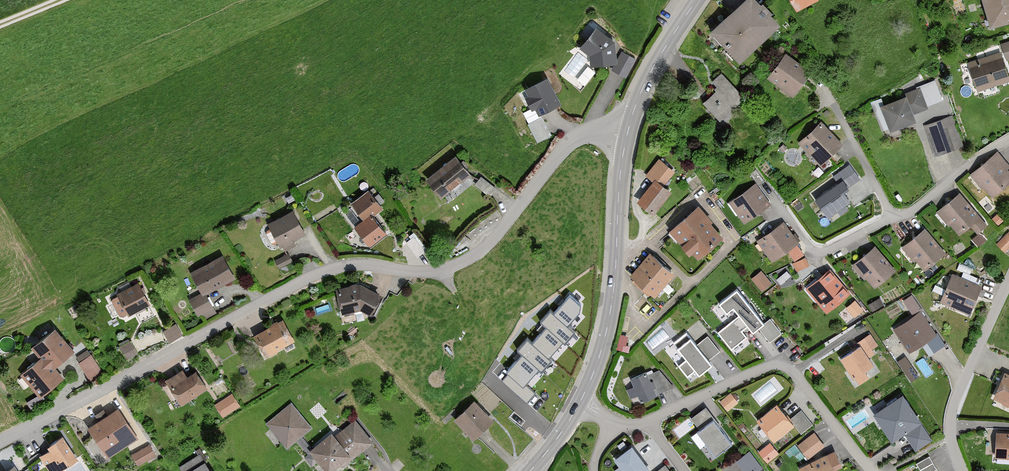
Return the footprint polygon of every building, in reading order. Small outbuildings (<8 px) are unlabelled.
[(754,0),(745,0),(708,33),(737,63),(779,25),(754,0)] [(795,13),(816,0),(788,0),(795,13)] [(990,30),(1008,24),(1008,0),(981,0),(990,30)] [(614,65),(618,64),(617,59),(615,43),(596,29),(579,49),(589,57),(590,68),(605,67),(614,65)] [(636,60),(621,52),(617,59),(618,64),(614,65),(611,71),(626,78),(636,60)] [(968,63),(978,92),(1008,82),(1008,78),(1001,53),(968,63)] [(784,56),(765,81),(791,101),(809,74),(784,56)] [(741,99),(718,73),(708,82),(715,91),(702,104),(716,122),(741,99)] [(547,79),(520,93),(529,113),(535,110),(538,116),(560,107),(547,79)] [(903,99),(880,107),(889,132),(916,123),(913,116),(926,111),(919,89),(902,95),(903,99)] [(540,119),(525,126),(535,145),(551,138),(540,119)] [(948,119),(922,127),(932,157),(959,149),(948,119)] [(842,144),(820,122),(797,143),(819,166),(842,144)] [(994,153),(968,176),(989,199),(1008,182),(1008,169),(994,153)] [(456,159),(424,182),(437,201),(470,178),(456,159)] [(672,172),(655,160),(642,177),(650,183),(634,203),(653,215),(670,192),(663,185),(672,172)] [(839,181),(816,198),(828,214),(849,199),(842,189),(859,177),(850,164),(835,175),(839,181)] [(768,205),(754,185),(727,203),(742,227),(768,205)] [(367,193),(350,206),(361,220),(351,227),(368,248),(384,236),(371,219),(381,211),(367,193)] [(986,226),(957,194),(934,212),(952,233),(957,237),(970,227),(975,234),(986,226)] [(722,238),(697,206),(668,232),(697,261),(722,238)] [(280,249),(283,247),(285,251),(295,246),(293,242),(306,235),(293,211),(267,225),(280,249)] [(997,214),(992,219),(998,225),(1003,221),(997,214)] [(780,225),(753,243),(769,263),(797,245),(780,225)] [(944,254),(923,229),(900,249),(923,272),(944,254)] [(972,239),(978,247),(987,240),(981,232),(972,239)] [(995,244),(1004,253),(1008,248),(1008,232),(995,244)] [(413,239),(405,245),(416,259),(424,253),(413,239)] [(894,271),(873,248),(850,268),(871,291),(894,271)] [(275,261),(279,269),(292,262),(288,254),(275,261)] [(672,276),(647,254),(630,277),(653,298),(672,276)] [(186,300),(196,318),(213,311),(205,295),(234,281),(221,257),(186,272),(198,295),(186,300)] [(848,294),(827,270),(804,291),(825,314),(848,294)] [(761,271),(751,279),(762,293),(772,284),(761,271)] [(951,272),(938,304),(967,318),(979,287),(951,272)] [(136,281),(108,296),(117,318),(149,308),(136,281)] [(358,284),(334,291),(339,317),(359,311),(368,317),(380,298),(358,284)] [(763,322),(737,289),(721,301),(727,309),(733,305),(741,314),(719,331),(732,347),(745,336),(741,330),(748,324),(753,330),(763,322)] [(506,374),(523,389),(538,371),(542,374),(552,362),(549,360),(563,344),(565,346),(575,334),(567,327),(579,314),(580,307),(569,297),(554,316),(550,312),(540,324),(546,329),(532,345),(527,341),(517,353),(521,356),(506,374)] [(868,305),(872,312),(884,306),(880,298),(868,305)] [(863,311),(855,301),(846,308),(854,318),(863,311)] [(917,313),(891,330),(907,354),(935,336),(917,313)] [(280,319),(251,336),(255,342),(263,359),(294,342),(280,319)] [(176,320),(162,329),(169,340),(183,332),(176,320)] [(38,400),(61,380),(53,369),(74,351),(52,329),(30,350),(37,358),(18,376),(38,400)] [(711,363),(687,332),(675,342),(688,358),(679,365),(687,375),(696,368),(699,372),(711,363)] [(839,359),(852,379),(875,368),(867,356),(878,347),(869,334),(839,359)] [(629,337),(620,335),(616,350),(625,352),(629,337)] [(130,342),(116,348),(123,365),(137,359),(130,342)] [(89,355),(76,363),(87,382),(102,374),(89,355)] [(923,356),(917,360),(925,372),(932,368),(923,356)] [(906,357),(897,362),(910,382),(919,377),(906,357)] [(180,369),(161,384),(178,410),(207,390),(195,375),(187,379),(180,369)] [(654,394),(644,373),(624,384),(628,397),(641,402),(654,394)] [(1002,374),(990,399),(1008,407),(1008,377),(1002,374)] [(231,395),(212,407),(220,419),(239,410),(231,395)] [(737,402),(728,395),(718,402),(725,412),(737,402)] [(902,396),(872,415),(890,444),(903,435),(919,424),(902,396)] [(492,423),(472,400),(452,420),(472,443),(492,423)] [(776,404),(755,419),(772,442),(793,427),(776,404)] [(310,430),(289,405),(262,426),(286,452),(310,430)] [(790,416),(801,430),(812,422),(801,407),(790,416)] [(729,444),(703,408),(688,420),(713,456),(729,444)] [(116,409),(85,428),(103,458),(137,440),(116,409)] [(352,420),(335,437),(329,435),(307,452),(324,470),(336,470),(371,443),(352,420)] [(929,441),(919,424),(903,435),(914,452),(929,441)] [(811,434),(795,445),(805,461),(821,447),(811,434)] [(994,434),(992,459),(1008,460),(1008,435),(994,434)] [(38,458),(46,470),(62,470),(75,462),(59,438),(38,458)] [(148,445),(129,456),(135,469),(156,460),(148,445)] [(611,460),(620,470),(650,470),(630,446),(611,460)] [(177,469),(178,470),(209,470),(198,452),(177,469)] [(734,461),(742,470),(759,470),(748,452),(734,461)] [(917,460),(922,470),(928,470),(936,467),(929,454),(917,460)] [(797,470),(832,470),(825,456),(796,469),(797,470)] [(665,462),(653,470),(672,470),(665,462)]
